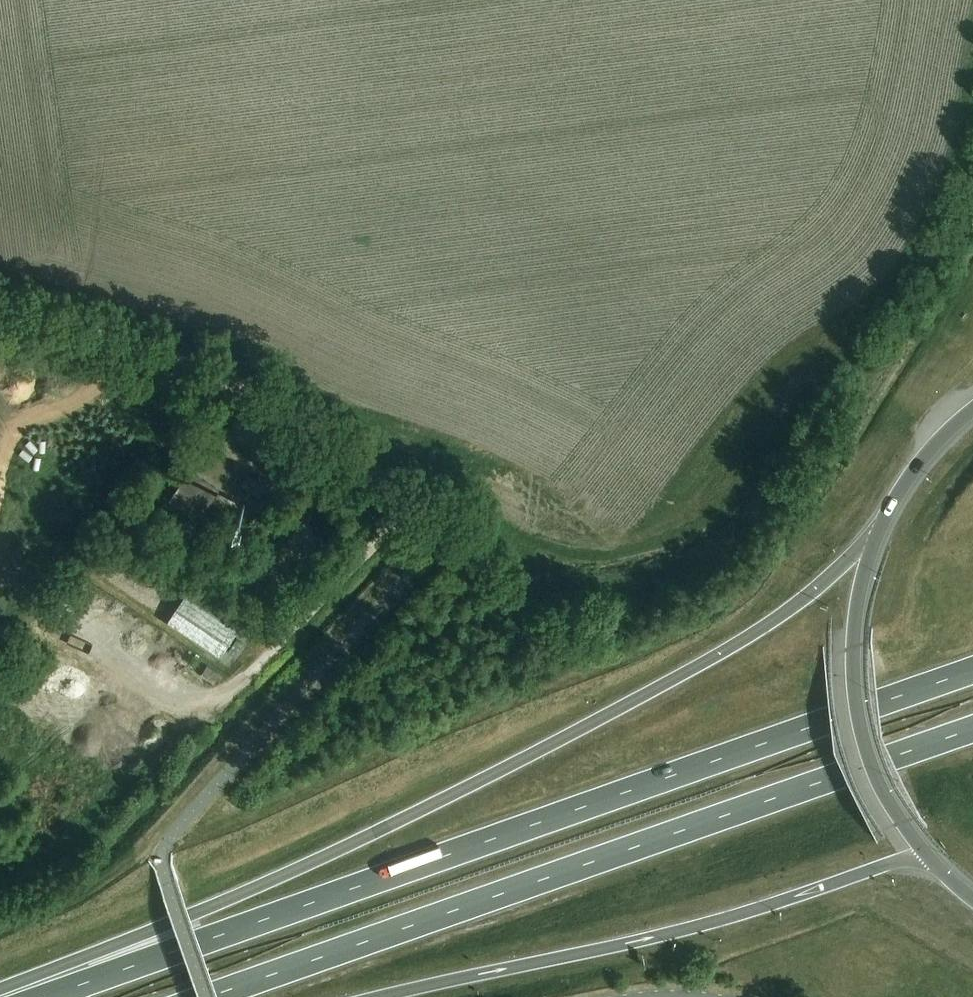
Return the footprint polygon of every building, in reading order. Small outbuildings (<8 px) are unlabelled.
[(173,501),(202,519),(221,488),(191,470),(173,501)] [(261,496),(266,486),(249,475),(243,485),(261,496)] [(176,521),(168,532),(187,544),(193,532),(176,521)] [(316,563),(332,545),(307,523),(291,542),(316,563)] [(346,523),(340,530),(348,537),(354,530),(346,523)] [(223,659),(241,631),(187,596),(169,623),(223,659)] [(220,673),(208,666),(202,674),(215,682),(220,673)]
